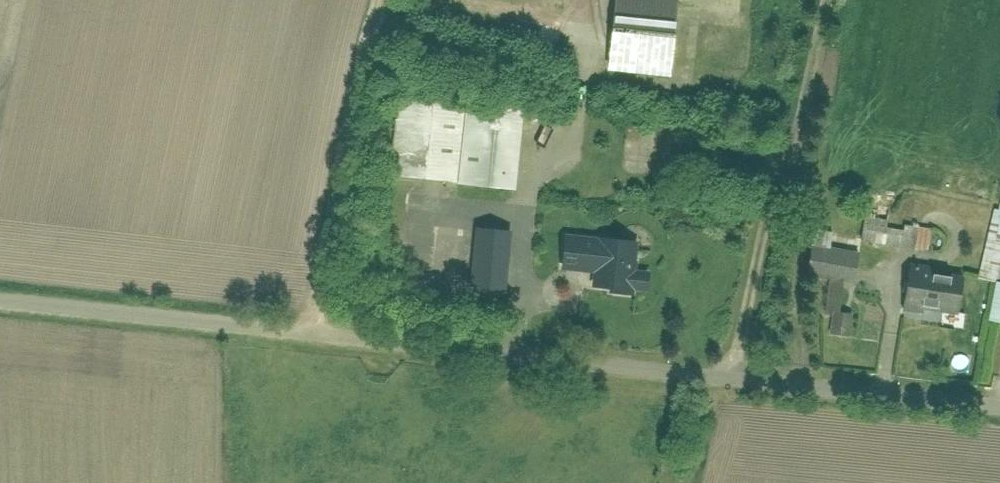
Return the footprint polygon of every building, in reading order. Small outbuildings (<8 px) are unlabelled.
[(610,72),(668,77),(675,0),(617,0),(610,72)] [(404,97),(395,179),(516,192),(525,110),(404,97)] [(981,278),(998,281),(991,318),(999,320),(999,205),(999,211),(995,210),(981,278)] [(863,223),(860,241),(929,251),(933,229),(904,224),(903,229),(863,223)] [(512,234),(468,229),(462,291),(505,295),(512,234)] [(566,233),(562,266),(562,270),(593,273),(591,290),(634,294),(635,290),(648,292),(651,271),(637,269),(640,241),(566,233)] [(860,251),(812,245),(808,274),(829,277),(825,311),(832,312),(829,334),(850,337),(853,313),(848,313),(852,281),(856,281),(860,251)] [(966,273),(910,265),(902,316),(940,322),(941,311),(959,314),(966,273)]
